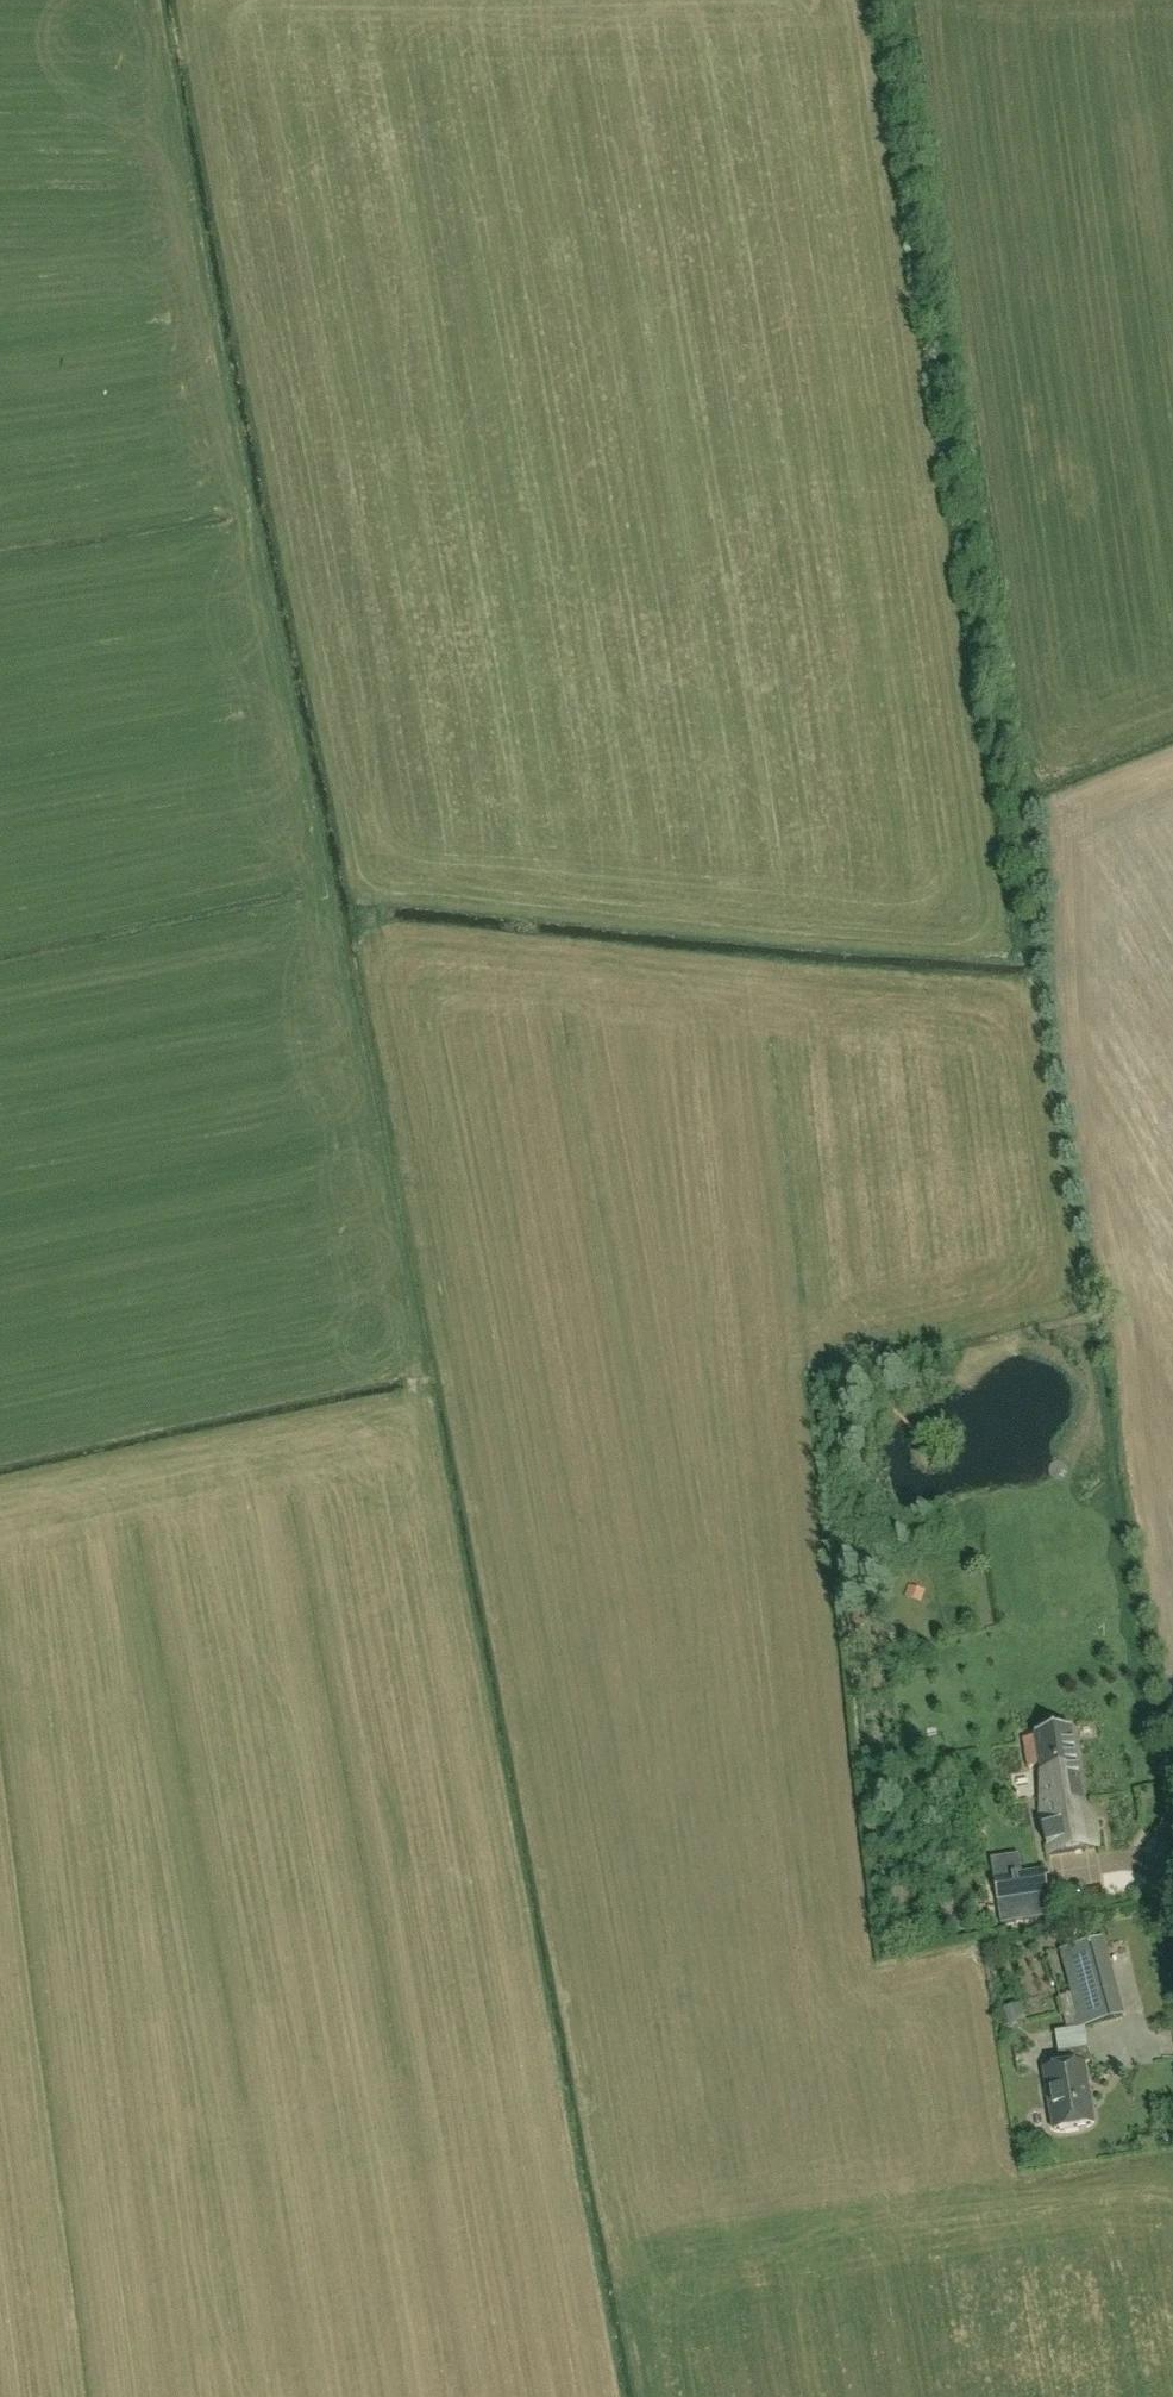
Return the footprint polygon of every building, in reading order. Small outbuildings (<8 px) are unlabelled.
[(911,1586),(909,1595),(923,1599),(925,1591),(911,1586)] [(1036,1738),(1024,1740),(1029,1768),(1040,1766),(1049,1816),(1041,1817),(1049,1856),(1098,1848),(1095,1822),(1084,1803),(1071,1728),(1035,1734),(1036,1738)] [(1162,1827),(1172,1834),(1172,1824),(1166,1820),(1162,1827)] [(1129,1850),(1131,1865),(1117,1867),(1119,1877),(1093,1881),(1095,1896),(1156,1888),(1150,1847),(1129,1850)] [(1019,1855),(991,1859),(994,1878),(1022,1873),(1019,1855)] [(1022,1873),(994,1878),(998,1902),(1049,1894),(1045,1870),(1022,1873)] [(1103,1942),(1063,1952),(1082,2028),(1123,2017),(1103,1942)] [(1023,2003),(1002,2008),(1006,2025),(1027,2020),(1023,2003)] [(1061,2068),(1043,2071),(1055,2131),(1096,2124),(1091,2101),(1089,2101),(1086,2089),(1089,2089),(1084,2065),(1091,2064),(1088,2048),(1058,2054),(1061,2068)]
